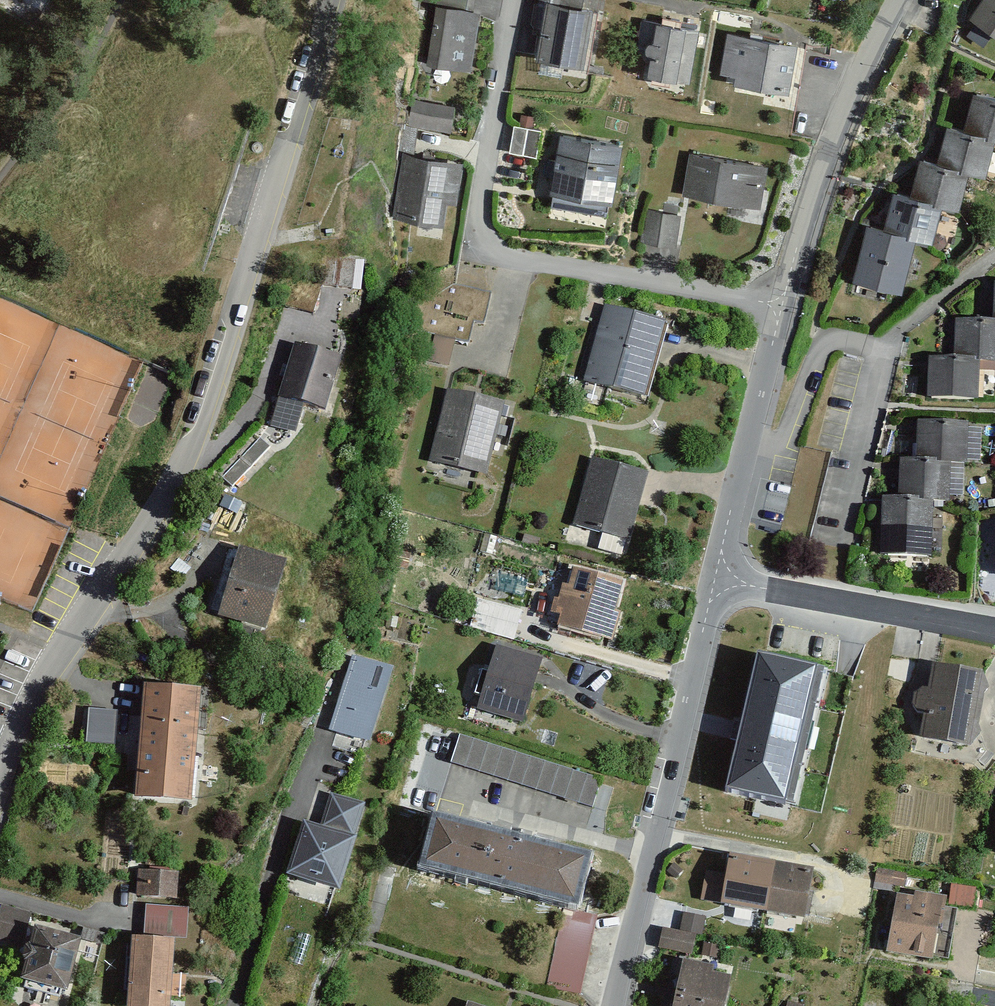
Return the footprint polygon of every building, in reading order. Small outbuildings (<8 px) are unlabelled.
[(436,9),(471,14),(473,0),(437,0),(436,9)] [(596,13),(581,11),(582,0),(539,0),(535,22),(543,23),(537,58),(587,66),(596,13)] [(970,16),(994,33),(994,0),(981,0),(970,16)] [(470,67),(478,14),(471,14),(436,9),(429,61),(470,67)] [(688,81),(698,30),(643,19),(638,46),(644,48),(651,57),(648,74),(688,81)] [(787,90),(795,45),(727,33),(720,72),(736,75),(735,82),(787,90)] [(973,93),(964,129),(994,137),(994,98),(973,93)] [(453,104),(412,100),(409,125),(450,129),(453,104)] [(985,175),(994,137),(964,129),(947,125),(937,163),(968,171),(985,175)] [(541,130),(514,126),(510,151),(537,155),(541,130)] [(610,201),(620,143),(561,133),(551,191),(554,192),(551,205),(605,214),(607,201),(610,201)] [(759,205),(765,166),(690,153),(684,192),(759,205)] [(442,222),(451,161),(403,155),(395,216),(442,222)] [(959,207),(968,171),(937,163),(920,159),(911,196),(941,203),(959,207)] [(931,241),(941,203),(911,196),(894,191),(885,229),(914,236),(931,241)] [(639,241),(675,245),(679,213),(643,208),(639,241)] [(901,290),(914,236),(885,229),(866,225),(853,278),(901,290)] [(355,259),(325,258),(324,287),(354,288),(355,259)] [(484,323),(491,294),(453,285),(425,300),(418,329),(468,341),(473,320),(484,323)] [(644,395),(663,322),(605,307),(586,380),(644,395)] [(994,324),(956,322),(954,359),(979,360),(994,361),(994,324)] [(296,344),(279,395),(325,409),(341,359),(296,344)] [(977,400),(979,360),(954,359),(929,358),(928,398),(977,400)] [(484,473),(502,405),(448,391),(430,459),(484,473)] [(968,463),(968,423),(918,423),(917,462),(949,463),(968,463)] [(260,439),(224,476),(233,484),(268,447),(260,439)] [(628,539),(645,475),(591,461),(574,525),(628,539)] [(948,500),(949,463),(917,462),(900,462),(900,499),(932,499),(948,500)] [(930,557),(932,499),(900,499),(883,498),(882,556),(930,557)] [(285,561),(242,548),(221,615),(264,628),(285,561)] [(606,638),(621,582),(574,571),(570,588),(562,586),(556,610),(562,612),(558,626),(606,638)] [(522,722),(540,661),(497,648),(478,709),(522,722)] [(370,743),(393,669),(353,657),(330,731),(370,743)] [(822,809),(852,680),(760,659),(730,788),(822,809)] [(972,746),(983,675),(929,667),(918,737),(972,746)] [(198,690),(145,686),(137,796),(189,800),(198,690)] [(116,711),(88,710),(88,742),(116,743),(116,711)] [(451,762),(591,806),(600,778),(460,734),(451,762)] [(364,805),(331,794),(322,822),(354,833),(364,805)] [(577,908),(590,859),(434,818),(421,867),(577,908)] [(356,839),(306,822),(288,874),(339,891),(356,839)] [(769,863),(729,856),(721,903),(761,910),(769,863)] [(812,870),(769,863),(761,910),(804,917),(812,870)] [(177,896),(177,872),(137,872),(138,897),(177,896)] [(934,959),(942,903),(896,896),(888,952),(934,959)] [(3,906),(0,916),(0,937),(23,944),(31,914),(3,906)] [(185,936),(187,909),(146,907),(144,934),(185,936)] [(578,992),(594,916),(564,910),(548,986),(578,992)] [(79,939),(35,928),(22,978),(25,979),(23,987),(59,996),(61,989),(66,991),(79,939)] [(659,948),(691,954),(694,934),(663,928),(659,948)] [(133,938),(133,948),(128,948),(126,989),(130,989),(129,1005),(170,1005),(173,940),(133,938)] [(723,1005),(728,977),(711,974),(713,966),(682,960),(676,996),(723,1005)] [(723,1005),(676,996),(674,1005),(723,1005)]
